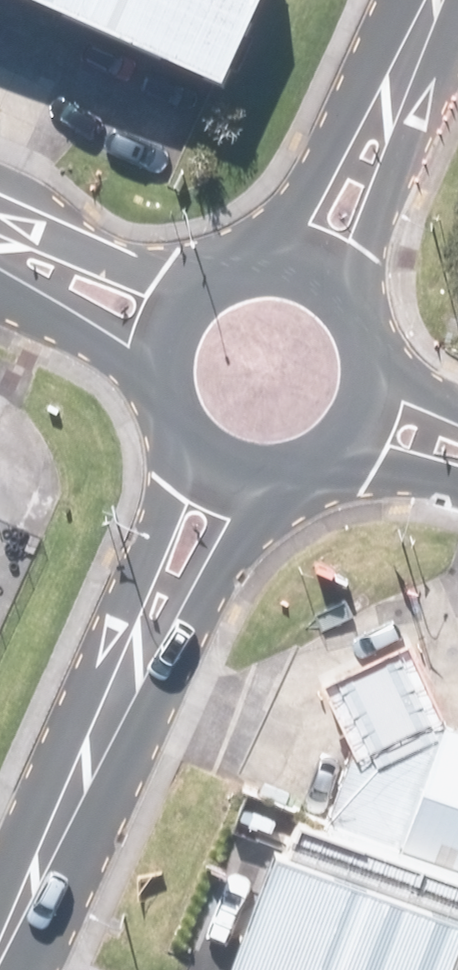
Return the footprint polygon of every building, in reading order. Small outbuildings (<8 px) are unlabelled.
[(197,71),(229,0),(40,0),(197,71)] [(306,688),(343,757),(424,720),(390,646),(306,688)] [(424,720),(343,757),(336,760),(312,829),(457,878),(457,732),(424,720)] [(233,805),(169,968),(173,969),(457,969),(457,892),(233,805)]
